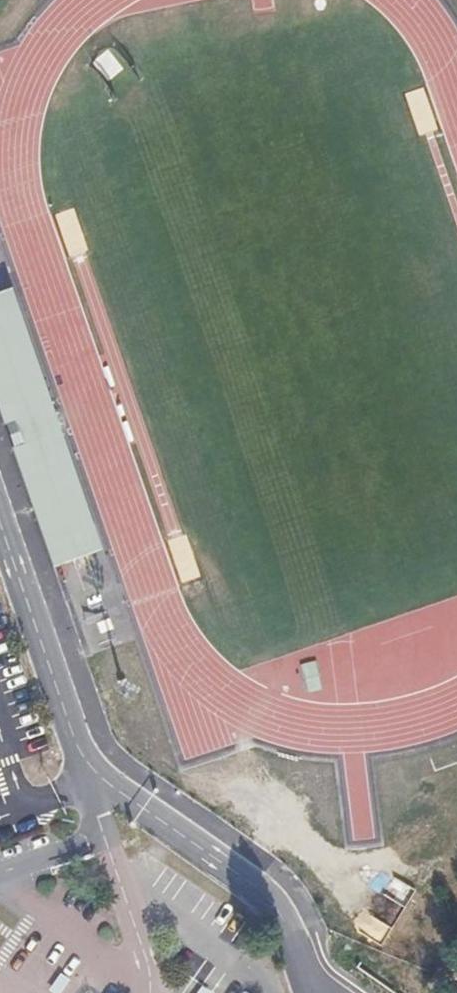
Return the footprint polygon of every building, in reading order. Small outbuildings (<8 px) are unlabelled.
[(102,551),(10,289),(0,293),(0,418),(3,426),(15,422),(23,444),(12,448),(54,569),(102,551)]
